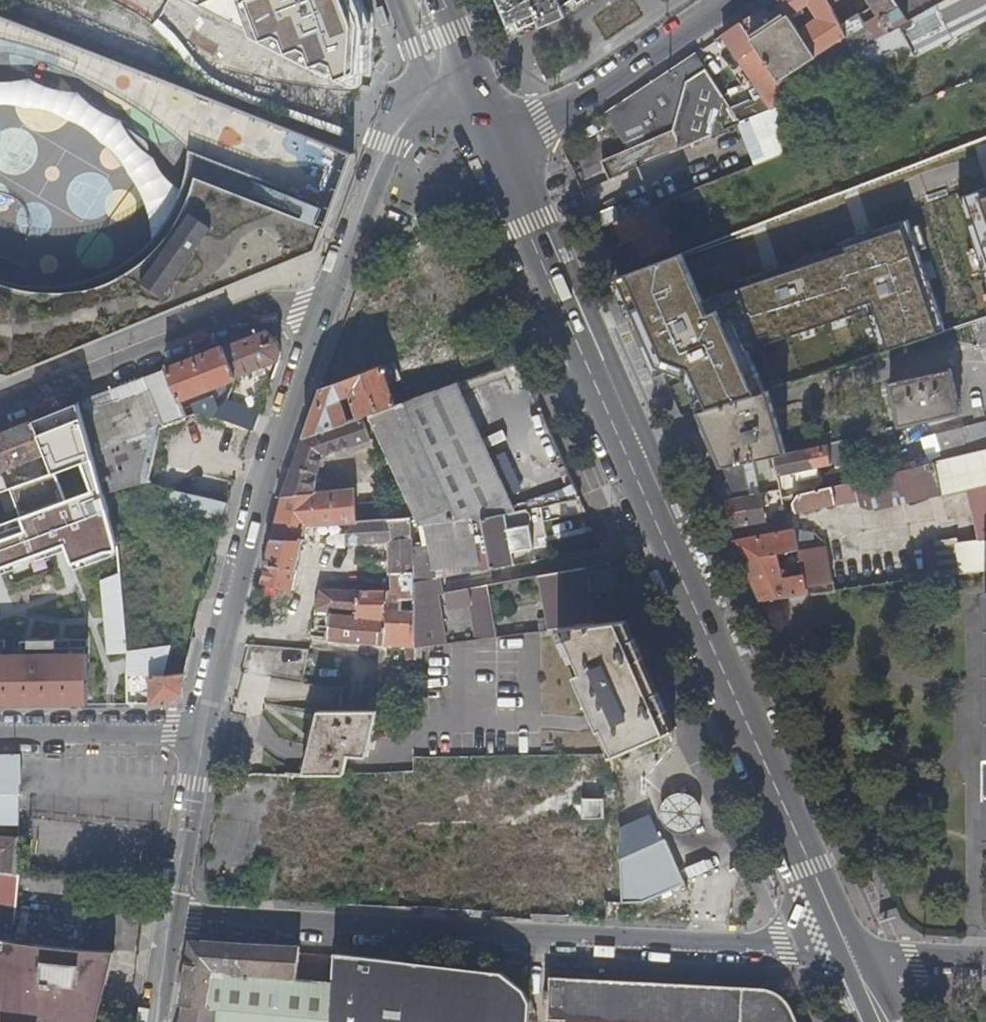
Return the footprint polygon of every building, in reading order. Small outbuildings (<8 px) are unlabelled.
[(247,40),(350,89),(361,84),(367,13),(362,0),(232,0),(247,40)] [(511,23),(508,25),(513,38),(570,16),(565,6),(568,4),(575,0),(501,0),(511,23)] [(568,4),(572,10),(574,14),(597,0),(585,0),(582,2),(580,0),(575,0),(568,4)] [(742,22),(758,46),(781,81),(782,80),(784,82),(787,80),(786,78),(820,56),(818,54),(802,30),(791,15),(781,0),(775,0),(742,22)] [(791,15),(801,9),(803,13),(808,10),(806,6),(812,2),(823,18),(802,30),(818,54),(848,36),(843,26),(831,1),(831,0),(781,0),(791,15)] [(843,26),(849,23),(837,0),(833,0),(831,1),(843,26)] [(875,7),(881,18),(869,26),(862,15),(849,23),(843,26),(848,36),(856,52),(899,27),(908,21),(895,0),(871,0),(875,7)] [(908,21),(944,0),(895,0),(908,21)] [(917,57),(985,22),(985,0),(944,0),(908,21),(899,27),(917,57)] [(875,7),(862,15),(869,26),(881,18),(875,7)] [(315,259),(350,158),(0,20),(0,45),(44,63),(113,94),(171,133),(172,154),(162,198),(142,227),(116,257),(86,268),(38,274),(0,268),(0,387),(315,259)] [(863,69),(869,80),(917,57),(899,27),(856,52),(855,52),(863,69)] [(774,108),(793,100),(781,81),(758,46),(741,57),(774,108)] [(596,161),(604,179),(735,121),(727,109),(724,105),(717,94),(689,51),(597,111),(621,150),(596,161)] [(836,81),(863,69),(855,52),(828,68),(836,81)] [(733,85),(717,94),(724,105),(740,96),(733,85)] [(727,109),(735,121),(756,112),(753,106),(749,108),(746,101),(727,109)] [(755,115),(732,123),(748,165),(770,157),(755,115)] [(956,195),(985,279),(985,185),(956,195)] [(656,206),(659,215),(706,195),(702,187),(656,206)] [(612,204),(595,211),(600,224),(617,217),(612,204)] [(656,206),(619,221),(627,241),(639,235),(646,255),(671,244),(659,215),(656,206)] [(912,224),(701,296),(709,315),(721,309),(738,351),(865,311),(880,354),(947,332),(912,224)] [(684,253),(621,277),(659,364),(686,373),(701,412),(756,395),(738,351),(721,309),(709,315),(701,296),(684,253)] [(973,323),(981,350),(985,349),(985,319),(973,323)] [(268,332),(145,381),(162,424),(186,417),(180,403),(280,362),(282,354),(282,349),(281,345),(268,332)] [(323,389),(306,437),(352,421),(345,397),(352,395),(359,418),(365,416),(369,415),(403,402),(396,381),(389,364),(323,389)] [(952,369),(891,382),(901,427),(962,414),(952,369)] [(145,381),(80,403),(105,496),(148,482),(162,424),(145,381)] [(412,499),(482,478),(442,388),(419,396),(419,397),(403,402),(369,415),(412,509),(412,499)] [(756,395),(701,412),(726,467),(757,460),(776,456),(787,454),(769,391),(756,395)] [(253,430),(259,414),(228,403),(219,410),(215,402),(198,404),(200,412),(204,411),(253,430)] [(83,542),(88,614),(126,611),(122,553),(105,496),(80,403),(35,423),(49,456),(56,474),(48,477),(10,491),(2,490),(0,490),(0,573),(83,542)] [(306,437),(285,495),(316,493),(319,477),(325,456),(370,441),(371,445),(374,444),(365,416),(359,418),(352,421),(306,437)] [(0,437),(0,468),(3,474),(12,470),(14,475),(25,471),(24,466),(40,459),(49,456),(35,423),(0,437)] [(985,451),(985,423),(963,429),(970,455),(985,451)] [(937,435),(943,462),(968,455),(962,429),(937,435)] [(828,445),(787,454),(776,456),(779,477),(798,473),(800,480),(821,476),(820,469),(833,466),(828,445)] [(970,455),(968,455),(943,462),(937,463),(940,477),(945,495),(985,485),(985,451),(970,455)] [(49,456),(40,459),(48,477),(56,474),(49,456)] [(726,467),(723,468),(728,493),(733,493),(735,498),(763,492),(757,460),(726,467)] [(937,463),(901,472),(855,483),(859,500),(861,507),(913,494),(940,477),(937,463)] [(483,519),(493,518),(499,517),(482,478),(412,499),(412,509),(421,527),(425,526),(471,521),(483,519)] [(10,491),(6,482),(0,485),(0,489),(2,490),(10,491)] [(859,500),(855,483),(800,497),(795,506),(796,514),(838,504),(838,505),(859,500)] [(167,486),(161,511),(217,523),(222,498),(167,486)] [(274,541),(304,543),(304,542),(305,536),(307,531),(308,526),(316,526),(347,524),(347,523),(358,522),(357,496),(356,490),(333,493),(316,493),(285,495),(274,541)] [(762,495),(728,501),(733,528),(766,522),(762,495)] [(563,519),(560,503),(527,510),(530,526),(563,519)] [(483,520),(492,571),(515,567),(512,554),(508,531),(530,526),(527,510),(499,517),(493,518),(483,520)] [(779,520),(787,519),(786,511),(778,512),(779,520)] [(394,571),(394,572),(415,572),(414,551),(413,535),(413,519),(358,522),(347,523),(347,524),(348,545),(393,543),(393,560),(394,571)] [(483,519),(471,521),(472,522),(480,567),(483,579),(494,577),(492,571),(483,520),(483,519)] [(425,526),(426,532),(472,522),(471,521),(425,526)] [(429,548),(434,573),(436,573),(480,567),(472,522),(426,532),(429,548)] [(508,531),(512,554),(534,549),(530,526),(508,531)] [(799,531),(737,542),(764,603),(807,596),(807,589),(834,585),(829,551),(802,555),(804,575),(787,578),(786,569),(783,569),(780,554),(801,551),(799,531)] [(985,540),(944,545),(949,577),(985,572),(985,547),(985,540)] [(269,565),(298,570),(304,543),(274,541),(269,565)] [(429,548),(414,551),(415,572),(416,585),(436,581),(437,581),(436,573),(434,573),(429,548)] [(369,562),(370,573),(394,571),(393,560),(369,562)] [(265,583),(294,591),(298,570),(269,565),(265,583)] [(544,576),(551,631),(558,630),(594,625),(585,569),(544,576)] [(389,576),(394,575),(394,572),(394,571),(370,573),(364,573),(366,584),(390,583),(389,576)] [(394,575),(395,587),(416,587),(416,585),(415,572),(394,572),(394,575)] [(438,596),(417,600),(417,649),(444,645),(439,597),(444,597),(442,587),(441,580),(437,581),(436,581),(438,596)] [(416,587),(417,600),(438,596),(436,581),(416,585),(416,587)] [(472,606),(475,641),(496,638),(489,586),(470,590),(472,606)] [(395,587),(395,593),(396,592),(396,600),(417,600),(416,587),(395,587)] [(450,609),(472,606),(470,590),(447,594),(450,609)] [(317,613),(319,613),(335,615),(388,620),(387,593),(322,592),(317,613)] [(388,620),(335,615),(333,632),(332,640),(408,648),(408,661),(417,661),(417,649),(417,600),(396,600),(396,592),(395,593),(387,593),(388,620)] [(594,625),(558,630),(562,640),(567,637),(582,673),(576,676),(600,731),(604,729),(616,756),(672,732),(664,715),(668,713),(659,693),(655,695),(641,662),(645,660),(636,639),(632,640),(623,622),(594,625)] [(88,654),(0,655),(0,706),(89,704),(88,654)] [(186,670),(151,673),(151,703),(170,703),(183,690),(186,670)] [(307,757),(303,775),(331,775),(344,775),(346,764),(349,756),(367,756),(377,712),(370,712),(367,712),(342,712),(318,712),(307,757)] [(21,766),(21,756),(0,757),(0,825),(21,826),(21,766)] [(695,796),(662,790),(657,821),(690,826),(695,796)] [(577,795),(577,814),(600,815),(601,796),(577,795)] [(650,817),(621,831),(623,904),(643,904),(686,885),(666,841),(661,844),(650,817)] [(21,875),(21,838),(0,838),(0,872),(21,875)] [(20,909),(24,875),(21,875),(0,872),(0,907),(20,909)] [(182,1021),(293,1021),(298,979),(302,951),(302,946),(204,939),(204,941),(193,940),(182,1005),(186,1006),(182,1021)] [(116,952),(58,949),(0,941),(0,1021),(99,1021),(116,952)] [(336,953),(334,983),(332,1021),(377,1021),(381,955),(336,953)] [(537,1011),(525,988),(495,961),(381,955),(377,1021),(535,1021),(537,1011)] [(790,1004),(787,999),(783,996),(777,992),(772,989),(762,987),(553,977),(553,980),(552,990),(550,1018),(568,1019),(568,1021),(798,1021),(790,1004)] [(293,1021),(332,1021),(334,983),(298,979),(293,1021)]
